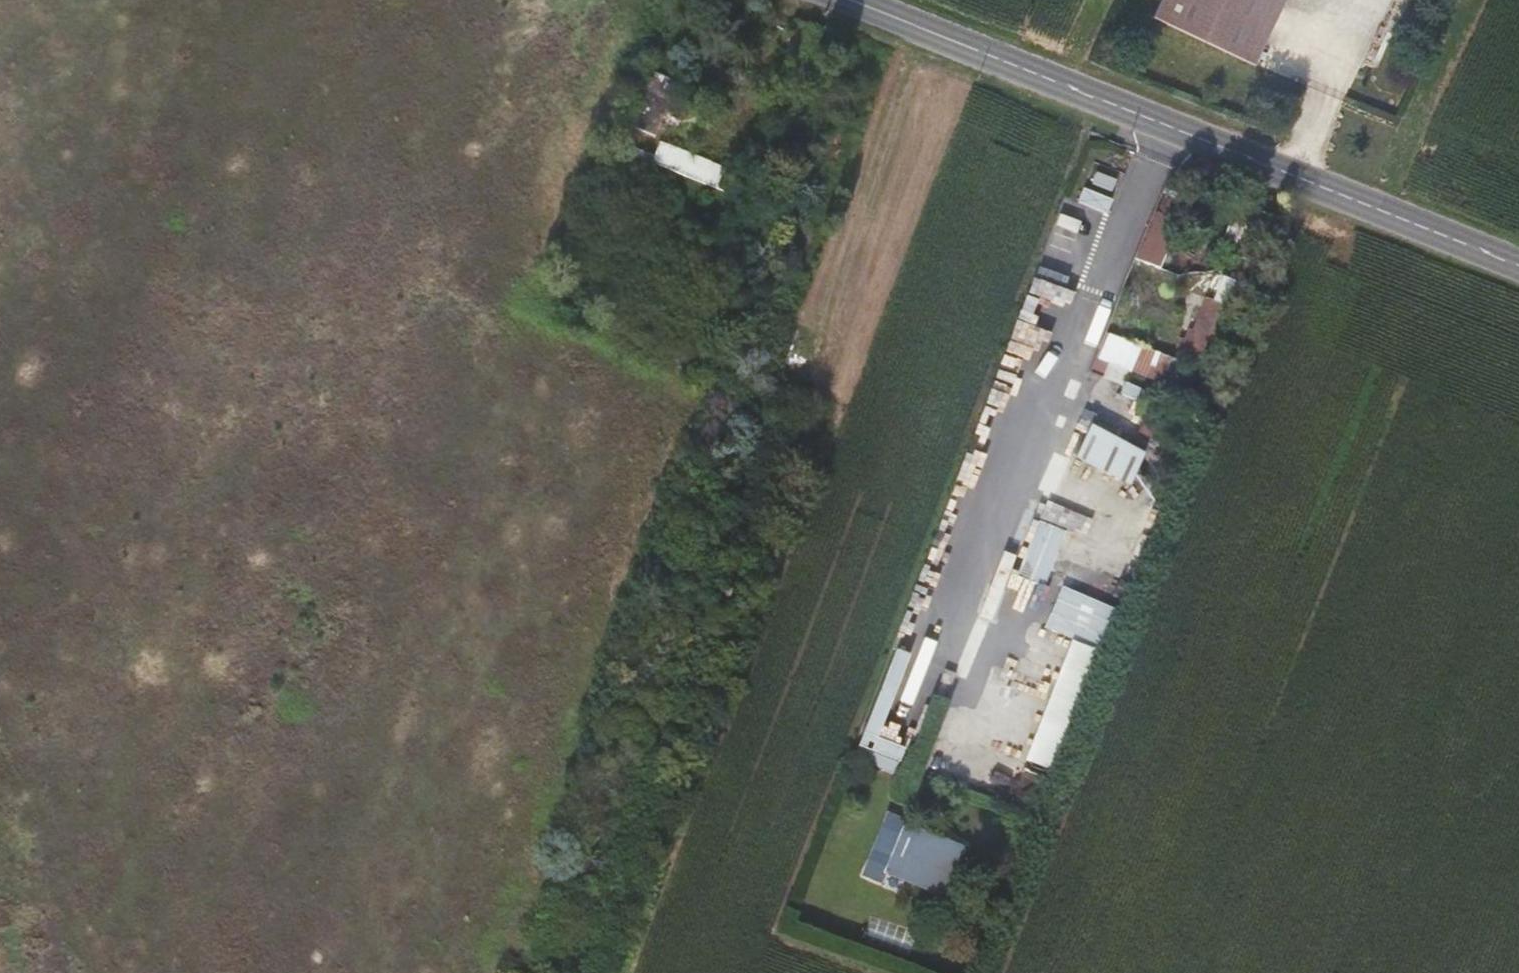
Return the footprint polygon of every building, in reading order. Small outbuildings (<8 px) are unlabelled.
[(1289,0),(1164,0),(1154,22),(1255,70),(1289,0)] [(655,135),(671,97),(650,89),(634,127),(655,135)] [(661,139),(653,161),(723,189),(732,168),(661,139)] [(1081,202),(1110,210),(1116,186),(1088,178),(1081,202)] [(1160,194),(1136,258),(1161,267),(1185,203),(1160,194)] [(1205,296),(1181,346),(1200,355),(1224,305),(1205,296)] [(1110,331),(1093,370),(1125,384),(1131,369),(1170,386),(1181,362),(1110,331)] [(1135,483),(1148,448),(1089,426),(1076,461),(1135,483)] [(1039,520),(1019,574),(1046,584),(1066,530),(1039,520)] [(1070,635),(1030,761),(1059,770),(1112,603),(1061,587),(1048,628),(1070,635)] [(856,758),(896,772),(907,742),(884,733),(890,716),(874,711),(856,758)] [(885,812),(863,874),(885,882),(888,874),(948,896),(968,841),(885,812)]
